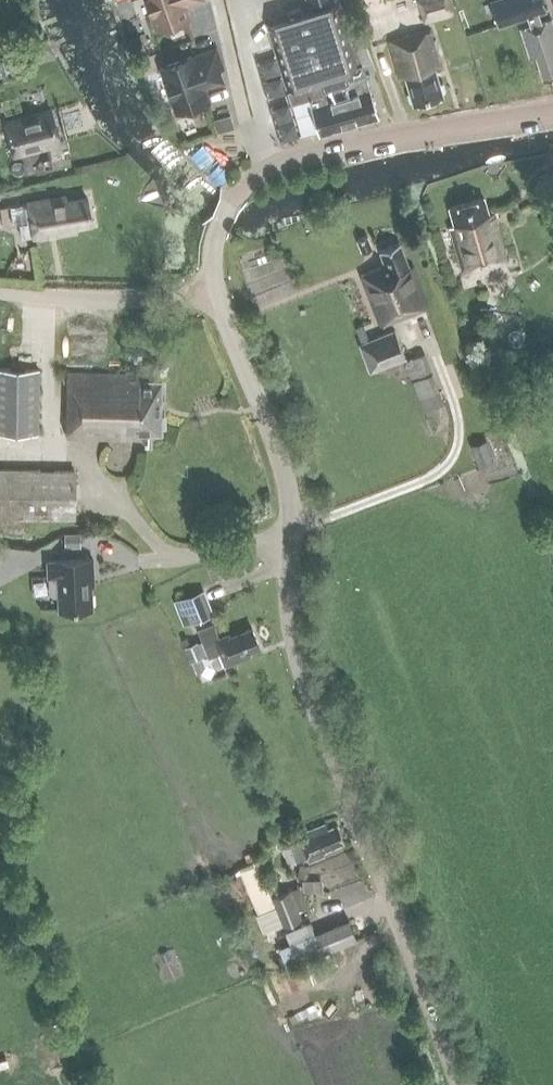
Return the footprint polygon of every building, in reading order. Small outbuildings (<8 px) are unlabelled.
[(158,29),(188,18),(181,1),(184,0),(148,0),(158,29)] [(424,23),(452,14),(448,0),(417,0),(424,23)] [(498,25),(527,15),(530,24),(520,28),(529,58),(536,56),(543,78),(552,75),(552,26),(551,18),(542,21),(539,12),(547,9),(544,0),(490,0),(498,25)] [(361,62),(370,59),(366,47),(360,41),(347,45),(334,4),(302,13),(300,7),(287,11),(289,18),(270,24),(290,90),(291,104),(292,104),(292,97),(309,97),(319,133),(377,116),(361,62)] [(405,77),(413,105),(443,96),(434,68),(441,66),(430,29),(388,41),(399,79),(405,77)] [(196,54),(161,66),(177,112),(207,102),(202,87),(220,80),(217,71),(222,69),(216,50),(197,57),(196,54)] [(8,62),(11,73),(20,71),(16,59),(8,62)] [(4,122),(13,155),(59,142),(50,109),(4,122)] [(230,115),(213,120),(217,133),(233,127),(230,115)] [(30,223),(19,225),(21,239),(71,231),(70,226),(90,223),(86,197),(66,200),(65,195),(27,202),(30,223)] [(453,222),(449,223),(462,270),(504,259),(492,212),(488,213),(484,196),(448,205),(453,222)] [(372,249),(367,235),(356,240),(361,253),(372,249)] [(384,264),(361,272),(381,322),(426,304),(411,265),(408,266),(398,242),(378,250),(384,264)] [(368,370),(404,356),(393,327),(357,341),(368,370)] [(421,408),(440,401),(422,351),(402,358),(421,408)] [(129,369),(67,367),(67,435),(126,437),(126,433),(161,434),(161,382),(128,381),(129,369)] [(38,369),(0,369),(0,433),(37,434),(38,369)] [(491,458),(483,437),(469,443),(477,463),(491,458)] [(0,468),(0,516),(71,517),(72,468),(0,468)] [(81,547),(80,533),(64,533),(64,548),(81,547)] [(91,557),(46,559),(47,575),(49,575),(49,592),(53,596),(56,596),(57,609),(90,608),(89,574),(91,574),(91,557)] [(183,626),(214,614),(204,589),(173,601),(183,626)] [(197,629),(208,658),(216,654),(221,667),(247,657),(245,652),(255,648),(248,629),(226,638),(225,635),(219,637),(213,623),(197,629)] [(203,657),(197,641),(184,646),(190,662),(203,657)] [(289,847),(295,861),(304,857),(306,861),(322,855),(320,851),(340,843),(334,827),(326,830),(324,826),(296,837),(299,843),(289,847)] [(297,918),(286,891),(268,898),(280,925),(297,918)] [(319,950),(352,936),(345,919),(312,933),(319,950)]
